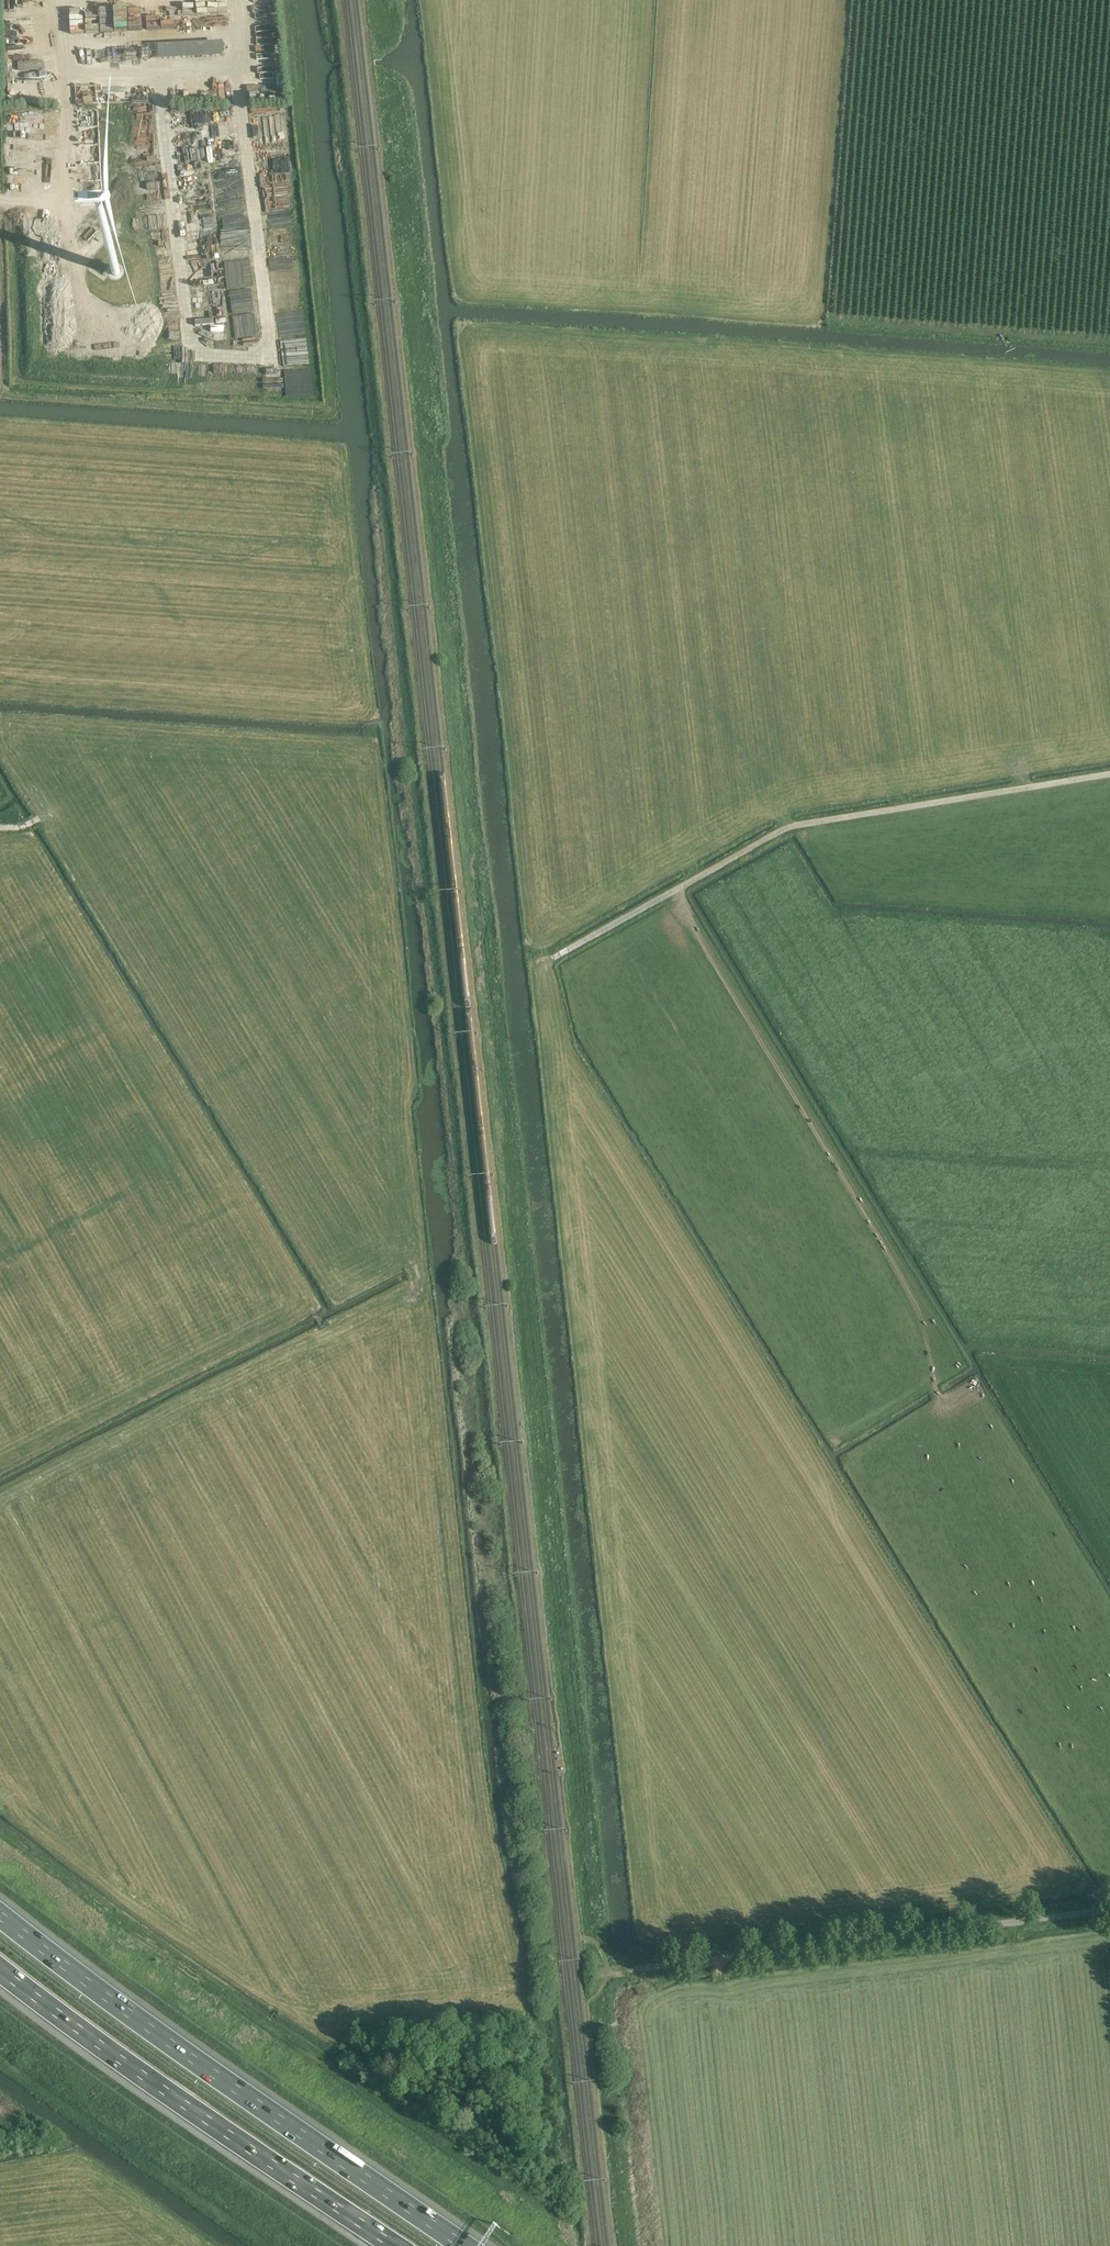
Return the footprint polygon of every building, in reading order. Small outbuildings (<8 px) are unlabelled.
[(193,22),(192,3),(178,4),(179,16),(166,16),(166,27),(178,27),(178,23),(193,22)] [(128,10),(129,34),(146,33),(145,9),(128,10)] [(264,234),(280,232),(279,226),(291,224),(289,212),(261,216),(264,234)] [(112,271),(112,273),(113,275),(114,276),(116,277),(118,276),(120,274),(120,272),(120,270),(118,269),(116,268),(114,269),(112,271)]
